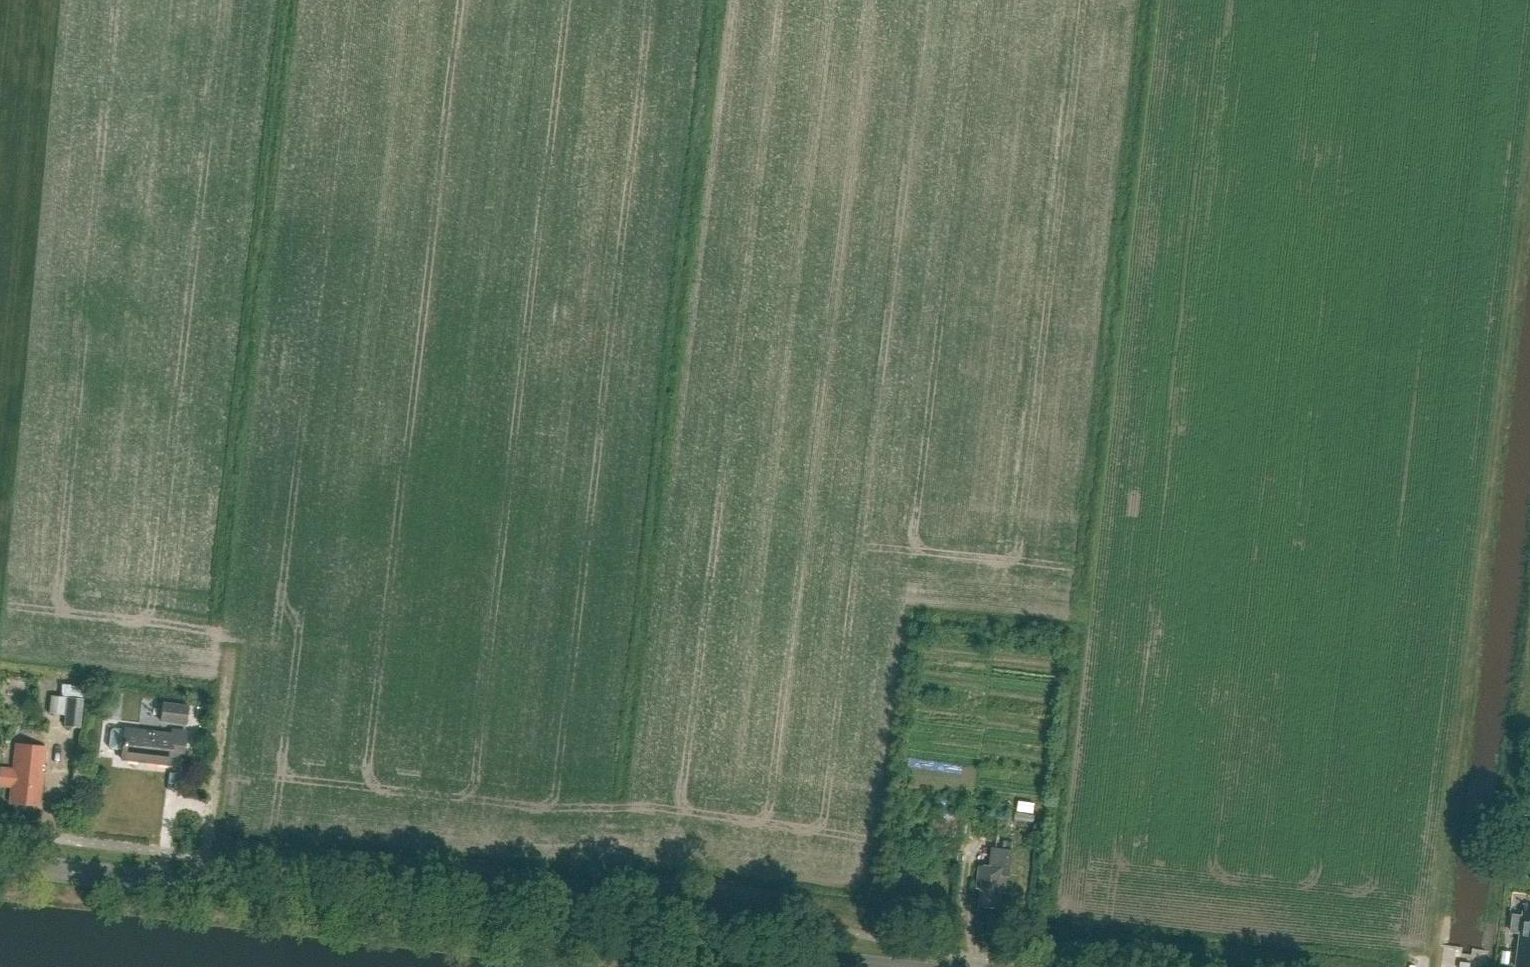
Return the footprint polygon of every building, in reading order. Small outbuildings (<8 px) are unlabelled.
[(64,714),(66,697),(51,696),(49,713),(64,714)] [(68,698),(65,726),(82,728),(85,699),(68,698)] [(162,702),(160,722),(187,725),(189,705),(162,702)] [(122,750),(121,760),(169,766),(170,756),(183,757),(186,731),(172,730),(171,734),(113,727),(110,730),(108,746),(110,749),(122,750)] [(39,806),(43,766),(45,748),(17,744),(14,770),(1,769),(0,776),(0,785),(12,786),(10,802),(39,806)] [(990,867),(980,866),(977,889),(981,889),(979,906),(999,908),(1001,892),(1005,892),(1007,876),(1010,877),(1013,851),(993,848),(990,867)] [(1523,917),(1514,915),(1511,933),(1521,934),(1517,966),(1529,966),(1529,914),(1524,913),(1523,917)]
